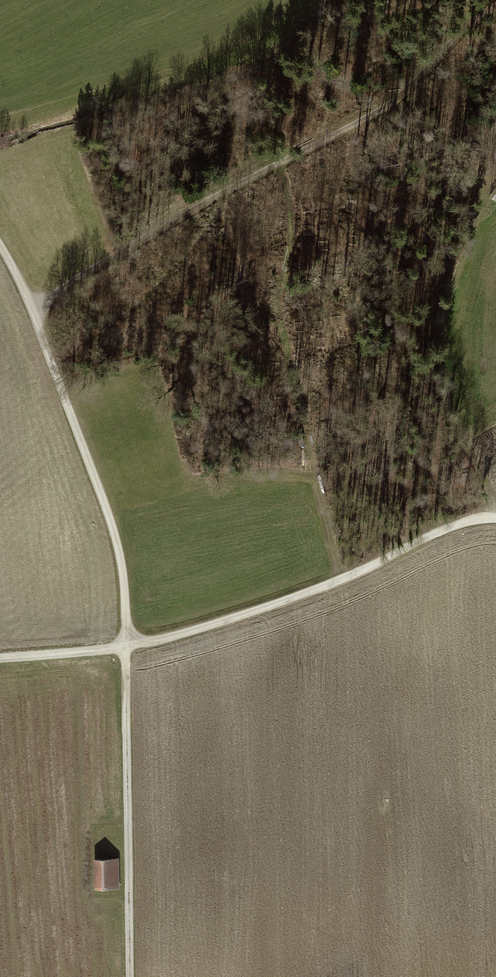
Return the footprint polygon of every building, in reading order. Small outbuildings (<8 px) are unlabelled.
[(116,859),(96,859),(96,888),(116,887),(116,859)]
